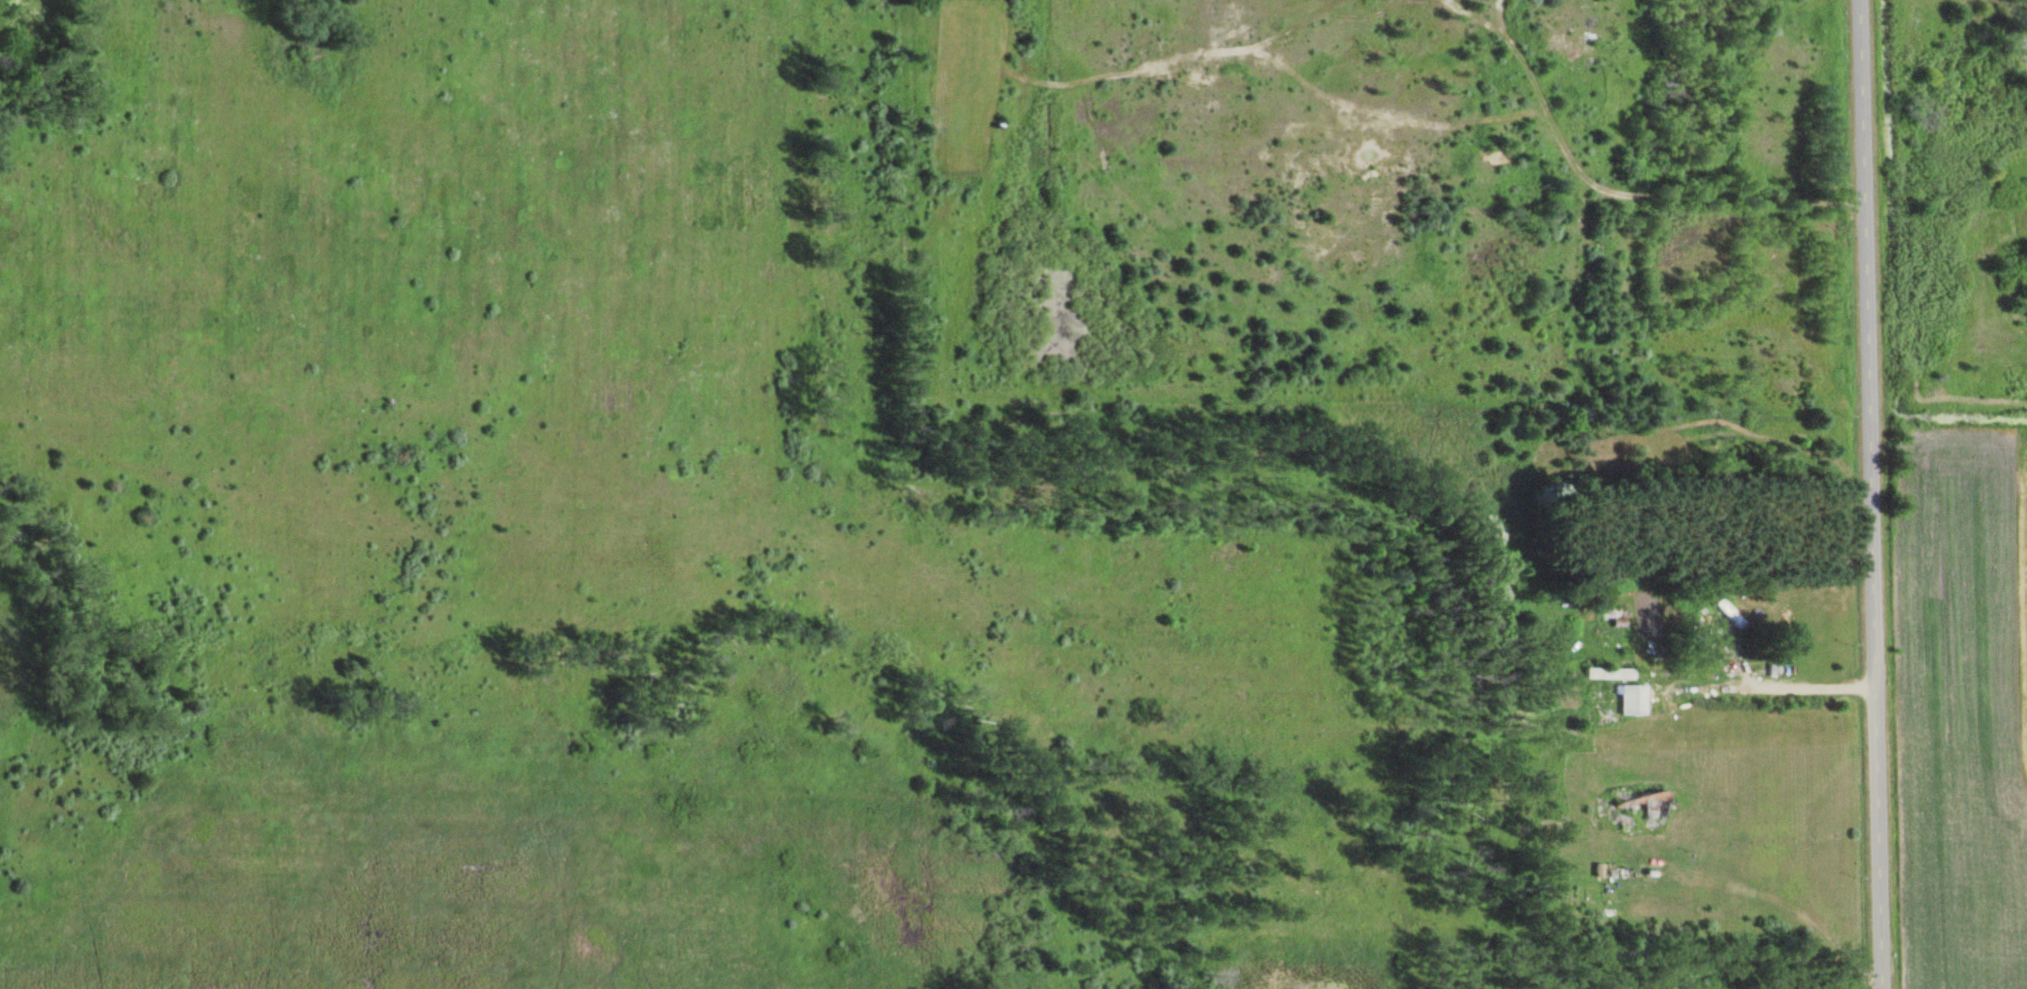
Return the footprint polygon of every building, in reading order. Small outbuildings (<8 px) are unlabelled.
[(1741,623),(1718,600),(1712,606),(1734,629),(1741,623)] [(1629,679),(1629,670),(1583,670),(1583,679),(1629,679)] [(1616,686),(1616,715),(1641,715),(1641,686),(1616,686)]
